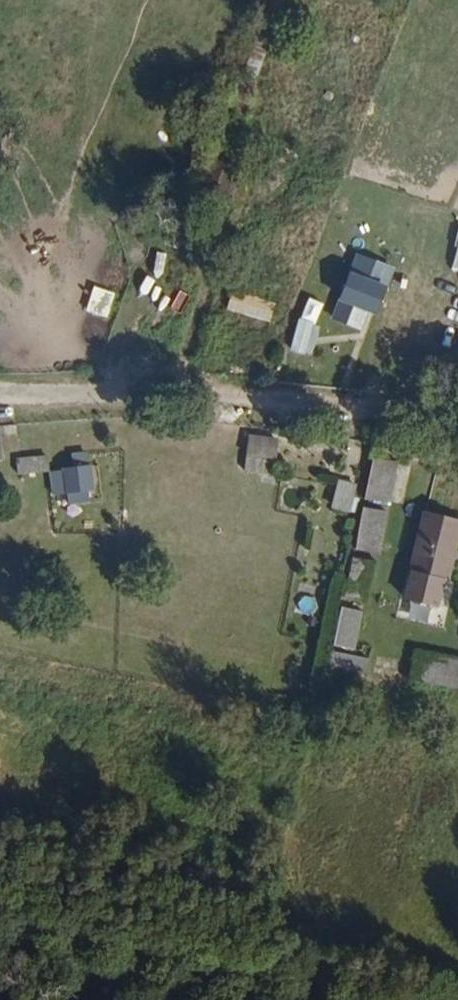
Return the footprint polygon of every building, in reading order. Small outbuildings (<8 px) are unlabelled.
[(299,326),(341,222),(323,215),(269,352),(273,353),(270,361),(284,366),(288,358),(292,360),(305,328),(299,326)] [(449,268),(457,271),(457,238),(449,268)] [(379,314),(397,266),(358,251),(333,317),(362,328),(368,310),(379,314)] [(88,308),(109,314),(115,289),(94,284),(88,308)] [(228,308),(272,322),(278,302),(234,288),(228,308)] [(282,480),(290,443),(261,437),(253,474),(282,480)] [(9,439),(0,439),(0,452),(9,453),(9,439)] [(56,466),(56,453),(24,453),(24,467),(56,466)] [(401,512),(414,472),(390,464),(377,504),(401,512)] [(104,479),(104,465),(73,465),(73,479),(104,479)] [(357,523),(366,494),(348,488),(339,517),(357,523)] [(385,563),(398,523),(374,515),(362,555),(385,563)] [(457,585),(457,531),(435,524),(416,584),(420,585),(418,593),(447,602),(449,596),(454,597),(457,585)] [(368,611),(380,573),(359,566),(347,604),(368,611)] [(353,660),(365,622),(344,616),(332,653),(353,660)] [(421,645),(428,620),(418,618),(411,642),(421,645)] [(363,682),(367,669),(330,658),(326,672),(363,682)] [(415,664),(407,694),(457,708),(457,675),(415,664)] [(401,682),(372,674),(369,685),(398,693),(401,682)]
